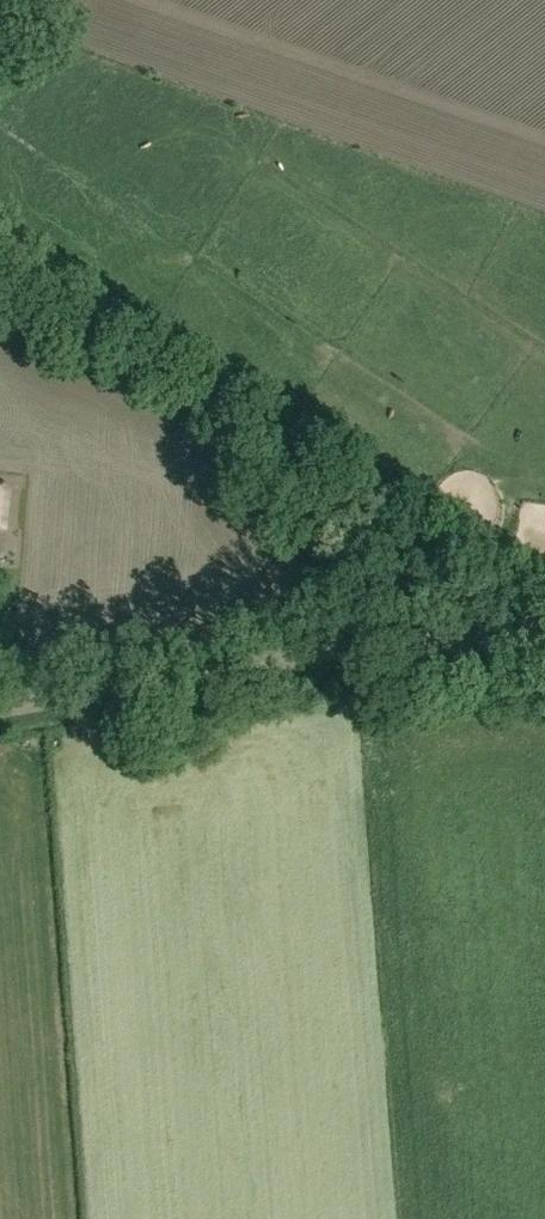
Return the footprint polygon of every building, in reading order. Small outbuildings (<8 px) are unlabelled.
[(0,488),(0,532),(8,533),(13,489),(0,488)]
